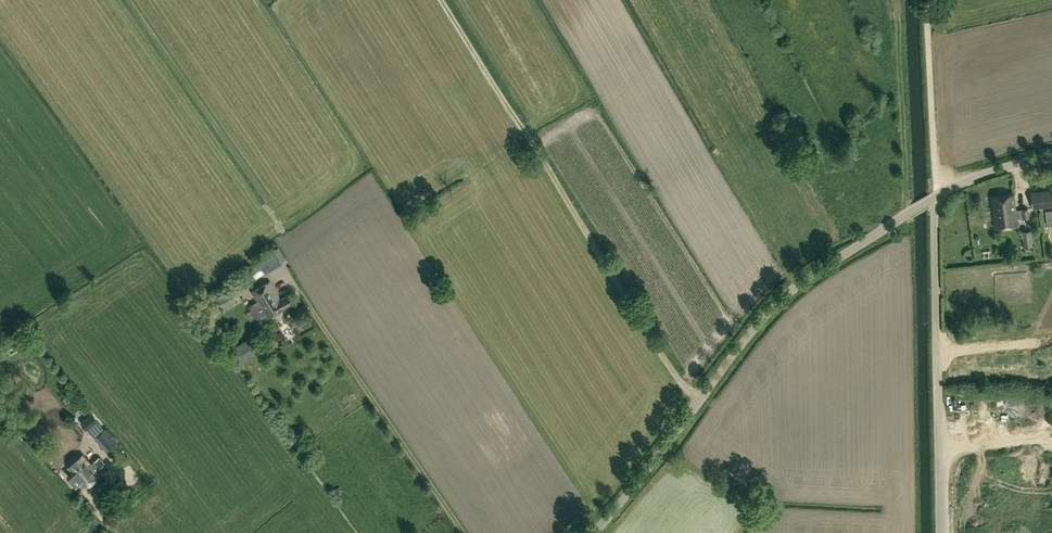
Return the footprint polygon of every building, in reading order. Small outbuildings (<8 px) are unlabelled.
[(1033,207),(1051,205),(1051,202),(1051,190),(1031,193),(1033,207)] [(1017,219),(1029,217),(1028,208),(1016,210),(1014,194),(991,197),(995,228),(1018,225),(1017,219)] [(1021,231),(1023,247),(1033,246),(1031,230),(1021,231)] [(274,249),(274,248),(257,258),(260,262),(249,268),(255,279),(283,263),(282,261),(286,259),(279,246),(274,249)] [(289,294),(281,299),(270,281),(252,292),(257,301),(249,306),(257,318),(261,316),(262,317),(266,315),(268,318),(294,302),(289,294)] [(221,310),(236,301),(229,289),(214,298),(221,310)] [(234,349),(242,361),(256,351),(248,339),(234,349)] [(93,413),(82,422),(87,429),(88,429),(94,436),(104,428),(98,420),(93,413)] [(97,435),(109,449),(118,441),(106,427),(97,435)] [(96,470),(105,463),(99,457),(91,464),(83,454),(69,467),(72,471),(67,475),(77,486),(81,482),(85,487),(100,474),(96,470)] [(130,464),(118,471),(126,483),(137,476),(130,464)]
